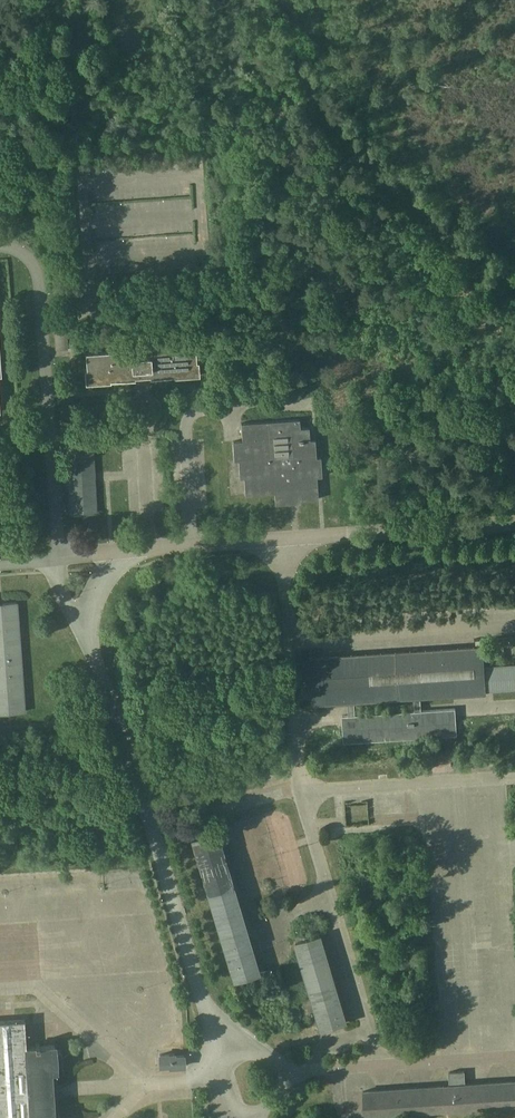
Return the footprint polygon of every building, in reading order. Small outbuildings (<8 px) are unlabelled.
[(54,329),(55,351),(68,350),(67,328),(54,329)] [(150,378),(151,378),(174,376),(174,377),(174,378),(200,376),(199,362),(196,362),(195,345),(170,347),(170,350),(165,350),(165,346),(115,350),(116,354),(111,354),(110,352),(85,353),(86,370),(85,370),(86,384),(111,382),(111,381),(135,379),(135,378),(142,377),(142,378),(143,378),(143,377),(150,377),(150,378)] [(317,477),(321,477),(320,458),(315,459),(314,441),(310,441),(309,428),(300,428),(299,419),(241,423),(242,441),(233,442),(235,460),(239,460),(240,478),(245,477),(246,495),(277,493),(278,502),(318,499),(317,477)] [(67,445),(71,514),(96,513),(92,443),(67,445)] [(11,713),(24,712),(16,603),(0,604),(0,714),(11,713)] [(457,735),(455,709),(422,711),(421,698),(453,696),(486,693),(486,691),(514,689),(514,665),(484,667),(483,647),(310,659),(313,705),(347,702),(348,716),(341,716),(343,742),(457,735)] [(259,973),(216,831),(191,838),(234,980),(259,973)] [(321,1030),(346,1023),(321,936),(295,943),(321,1030)] [(59,1113),(54,1113),(52,1086),(51,1069),(56,1069),(56,1063),(59,1063),(61,1060),(60,1053),(58,1051),(55,1051),(55,1045),(39,1046),(39,1043),(35,1044),(35,1046),(26,1047),(24,1019),(0,1021),(0,1117),(60,1117),(59,1113)] [(160,1055),(160,1065),(160,1066),(170,1066),(170,1067),(184,1067),(184,1056),(174,1056),(174,1054),(160,1055)] [(430,1087),(415,1088),(391,1090),(363,1092),(365,1116),(514,1106),(514,1082),(465,1085),(464,1072),(449,1073),(450,1086),(430,1087)]
